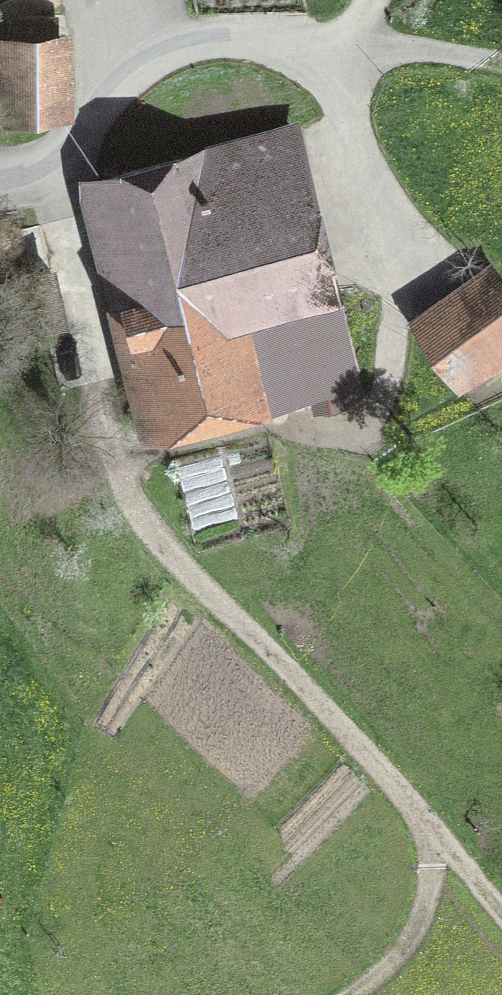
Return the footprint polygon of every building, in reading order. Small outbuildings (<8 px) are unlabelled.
[(36,35),(34,15),(11,17),(18,111),(64,107),(59,34),(36,35)] [(108,179),(167,406),(316,367),(325,400),(365,389),(298,130),(108,179)] [(50,268),(3,278),(14,329),(61,319),(50,268)] [(501,338),(501,279),(496,270),(421,321),(454,371),(501,338)]
